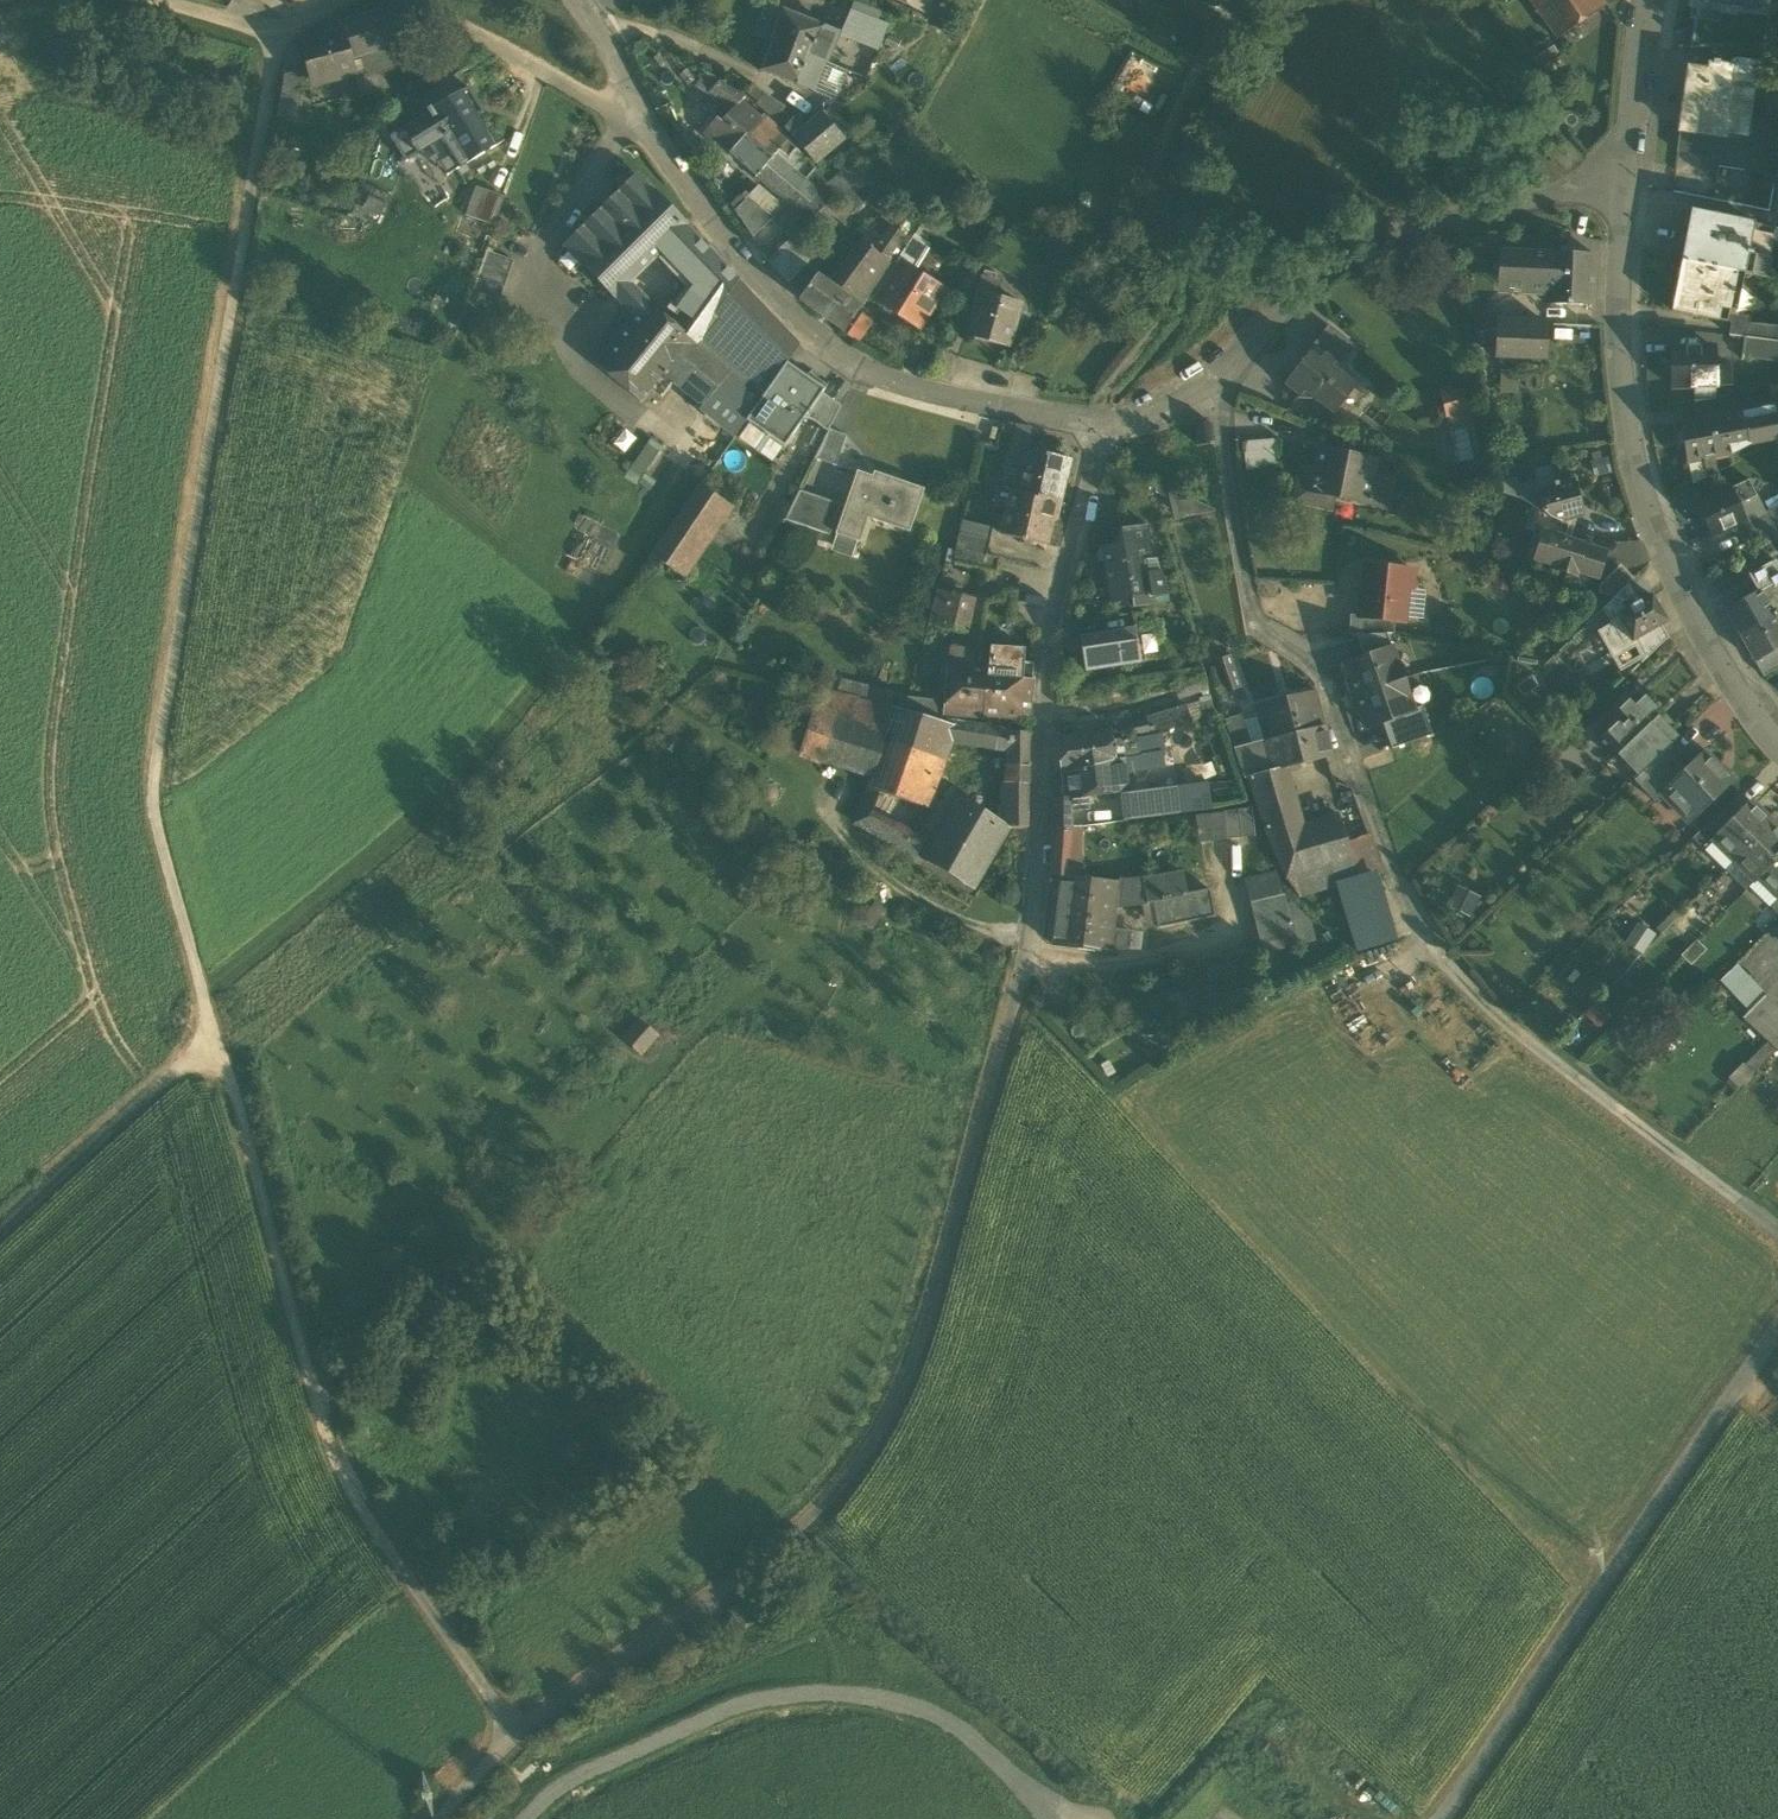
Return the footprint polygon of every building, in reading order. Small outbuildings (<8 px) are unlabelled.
[(917,7),(925,11),(930,0),(920,0),(917,7)] [(1200,17),(1209,6),(1202,0),(1181,0),(1200,17)] [(1557,39),(1578,25),(1572,15),(1586,6),(1593,16),(1608,6),(1604,0),(1530,0),(1557,39)] [(1690,19),(1695,20),(1696,13),(1714,16),(1716,2),(1716,0),(1693,0),(1690,19)] [(1716,2),(1739,6),(1756,8),(1758,0),(1716,0),(1716,2)] [(1695,20),(1690,48),(1733,47),(1739,6),(1716,2),(1714,16),(1696,13),(1695,20)] [(848,38),(878,50),(887,29),(867,21),(869,18),(851,11),(846,24),(853,27),(848,38)] [(784,13),(773,42),(826,62),(832,46),(838,34),(784,13)] [(343,32),(351,58),(361,55),(387,47),(389,46),(386,33),(381,14),(341,25),(343,32)] [(314,85),(354,74),(355,74),(351,58),(343,32),(302,43),(310,71),(313,85),(314,85)] [(387,47),(392,67),(413,60),(407,32),(386,33),(389,46),(387,47)] [(1549,39),(1527,53),(1537,68),(1559,54),(1549,39)] [(813,92),(826,62),(773,42),(762,71),(813,92)] [(387,47),(361,55),(366,75),(382,70),(392,67),(387,47)] [(355,79),(366,75),(361,55),(351,58),(355,74),(354,74),(355,79)] [(1734,57),(1733,65),(1730,86),(1754,89),(1758,90),(1763,61),(1734,57)] [(1678,149),(1706,153),(1724,156),(1727,134),(1747,137),(1748,135),(1754,89),(1730,86),(1733,65),(1719,63),(1719,61),(1713,61),(1713,63),(1708,62),(1707,69),(1688,66),(1688,67),(1685,81),(1679,122),(1681,123),(1678,149)] [(848,71),(826,62),(813,92),(836,101),(848,71)] [(366,75),(355,79),(361,98),(388,89),(382,70),(366,75)] [(315,86),(314,85),(313,85),(310,71),(299,73),(284,74),(277,118),(297,121),(302,90),(315,86)] [(697,86),(709,93),(720,80),(705,73),(697,86)] [(721,80),(720,80),(709,93),(708,93),(727,107),(732,111),(741,101),(745,97),(736,90),(721,80)] [(787,131),(793,138),(808,125),(797,114),(796,115),(791,120),(781,111),(783,107),(751,86),(745,96),(778,124),(787,131)] [(407,160),(429,146),(443,137),(460,165),(455,168),(456,169),(495,146),(494,145),(493,145),(469,106),(476,102),(468,89),(432,111),(431,109),(428,111),(430,115),(393,137),(393,135),(391,136),(406,162),(408,161),(407,160)] [(728,155),(730,153),(761,118),(741,101),(732,111),(727,107),(703,133),(728,155)] [(830,107),(822,113),(844,139),(848,136),(845,132),(849,129),(830,107)] [(815,164),(844,139),(822,113),(808,125),(793,138),(798,144),(815,164)] [(763,115),(761,118),(730,153),(787,202),(793,194),(805,181),(785,164),(775,155),(790,138),(763,115)] [(1762,137),(1748,135),(1747,137),(1727,134),(1724,156),(1706,153),(1704,162),(1757,169),(1762,137)] [(446,174),(455,168),(460,165),(443,137),(429,146),(446,174)] [(805,181),(793,194),(815,216),(818,213),(835,198),(817,175),(815,172),(816,171),(797,151),(785,164),(805,181)] [(839,175),(853,194),(854,193),(866,185),(853,167),(839,175)] [(836,196),(851,213),(861,204),(854,193),(853,194),(839,175),(827,183),(836,196)] [(568,246),(615,293),(625,283),(659,249),(666,242),(683,225),(637,178),(568,246)] [(780,203),(759,184),(747,197),(769,216),(780,203)] [(465,215),(480,220),(490,191),(476,186),(465,215)] [(505,197),(490,191),(480,220),(494,226),(505,197)] [(793,194),(787,202),(772,219),(771,220),(791,238),(802,228),(802,227),(815,216),(793,194)] [(386,203),(370,196),(363,211),(380,218),(386,203)] [(835,198),(818,213),(834,229),(851,213),(836,196),(835,198)] [(769,216),(747,197),(735,212),(752,237),(771,220),(772,219),(769,216)] [(1691,210),(1681,260),(1738,271),(1752,274),(1753,272),(1744,271),(1748,254),(1756,256),(1756,254),(1752,253),(1753,251),(1749,250),(1754,222),(1691,210)] [(931,214),(917,235),(925,241),(940,219),(931,214)] [(880,218),(871,229),(884,239),(893,227),(880,218)] [(666,242),(692,269),(709,252),(683,225),(666,242)] [(910,240),(893,227),(884,239),(871,229),(862,242),(891,263),(893,260),(895,262),(910,240)] [(787,241),(808,264),(820,244),(819,243),(823,239),(816,232),(811,237),(802,228),(791,238),(787,241)] [(1487,246),(1507,247),(1507,231),(1504,231),(1505,229),(1488,234),(1487,246)] [(895,262),(899,264),(901,262),(915,270),(931,245),(925,241),(917,235),(914,234),(910,240),(895,262)] [(767,260),(789,284),(808,264),(787,241),(767,260)] [(666,242),(659,249),(696,287),(676,314),(684,320),(708,286),(706,284),(692,269),(666,242)] [(800,299),(845,332),(861,307),(859,306),(891,263),(862,242),(861,243),(860,243),(829,284),(817,275),(800,299)] [(472,290),(499,300),(513,260),(486,250),(472,290)] [(692,269),(706,284),(723,267),(709,252),(692,269)] [(1547,304),(1593,306),(1595,256),(1549,254),(1549,253),(1502,252),(1501,270),(1500,290),(1547,291),(1547,304)] [(1753,272),(1756,256),(1748,254),(1744,271),(1753,272)] [(1773,257),(1756,254),(1756,256),(1753,272),(1752,274),(1769,277),(1773,257)] [(1671,311),(1719,320),(1721,308),(1730,310),(1738,271),(1681,260),(1671,311)] [(875,300),(921,329),(945,290),(915,270),(901,262),(899,264),(875,300)] [(650,365),(661,374),(673,384),(702,407),(732,371),(698,344),(714,319),(755,343),(771,317),(723,267),(706,284),(708,286),(684,320),(678,327),(679,328),(650,365)] [(981,275),(976,291),(980,292),(996,296),(1000,281),(981,275)] [(615,293),(626,304),(637,293),(625,283),(615,293)] [(956,313),(973,318),(980,292),(976,291),(967,289),(954,312),(956,313)] [(968,337),(1008,348),(1021,303),(996,296),(980,292),(973,318),(968,337)] [(628,391),(640,401),(649,389),(661,374),(650,365),(679,328),(678,327),(637,293),(626,304),(635,313),(595,363),(610,376),(613,373),(631,388),(628,391)] [(1099,315),(1121,324),(1126,312),(1103,303),(1099,315)] [(1728,322),(1730,310),(1721,308),(1719,320),(1728,322)] [(973,318),(956,313),(949,336),(967,341),(968,337),(973,318)] [(799,346),(771,317),(755,343),(714,319),(698,344),(732,371),(702,407),(736,435),(746,421),(787,363),(799,346)] [(848,334),(858,342),(872,322),(866,318),(864,321),(859,318),(848,334)] [(1745,337),(1777,341),(1777,326),(1733,321),(1733,323),(1730,323),(1729,335),(1745,337)] [(1494,359),(1547,360),(1548,325),(1496,323),(1494,359)] [(1324,354),(1338,365),(1353,344),(1328,325),(1313,345),(1324,354)] [(1745,337),(1743,356),(1777,360),(1777,341),(1745,337)] [(1670,349),(1672,388),(1693,387),(1716,386),(1731,385),(1731,365),(1715,366),(1714,348),(1670,349)] [(1313,397),(1334,414),(1356,387),(1334,370),(1339,365),(1338,365),(1324,354),(1322,357),(1322,358),(1321,360),(1319,361),(1307,352),(1302,359),(1303,360),(1285,384),(1300,396),(1298,399),(1313,399),(1313,397)] [(823,388),(787,363),(746,421),(783,446),(784,447),(806,416),(823,392),(828,385),(826,384),(823,388)] [(1510,371),(1500,371),(1500,395),(1518,395),(1518,381),(1510,381),(1510,371)] [(662,398),(673,384),(661,374),(649,389),(662,398)] [(1716,399),(1716,386),(1693,387),(1693,404),(1716,399)] [(1452,390),(1451,387),(1438,390),(1445,418),(1449,417),(1449,420),(1470,415),(1463,388),(1452,390)] [(1777,424),(1777,387),(1769,389),(1773,407),(1775,406),(1777,424)] [(841,405),(823,392),(806,416),(828,431),(829,429),(841,405)] [(1743,412),(1747,434),(1738,436),(1740,449),(1752,444),(1777,438),(1777,424),(1775,406),(1773,407),(1743,412)] [(1730,454),(1740,449),(1738,436),(1747,434),(1743,412),(1680,425),(1688,462),(1703,459),(1714,457),(1730,454)] [(746,421),(736,435),(735,437),(772,463),(783,446),(746,421)] [(1196,424),(1198,446),(1213,444),(1211,423),(1196,424)] [(1017,424),(1014,438),(1029,441),(1032,427),(1017,424)] [(815,459),(836,466),(847,435),(829,429),(828,431),(815,459)] [(663,447),(650,438),(625,475),(637,483),(656,456),(663,447)] [(1027,451),(1029,441),(1014,438),(1008,463),(1022,466),(1025,451),(1027,451)] [(1243,442),(1246,470),(1278,467),(1275,439),(1243,442)] [(1309,491),(1334,497),(1369,504),(1375,475),(1378,461),(1318,448),(1314,469),(1309,491)] [(1026,473),(1021,493),(1060,502),(1070,460),(1047,454),(1046,455),(1027,451),(1025,451),(1022,466),(1021,472),(1026,473)] [(669,465),(656,456),(637,483),(650,492),(669,465)] [(1611,474),(1607,457),(1590,461),(1594,478),(1611,474)] [(1718,472),(1714,457),(1703,459),(1707,477),(1718,472)] [(1692,485),(1707,477),(1703,459),(1688,462),(1692,485)] [(1309,491),(1314,469),(1300,466),(1293,501),(1332,509),(1334,497),(1309,491)] [(857,541),(860,542),(868,518),(909,532),(924,489),(889,477),(887,481),(857,471),(836,534),(857,541)] [(1369,504),(1388,508),(1394,480),(1375,475),(1369,504)] [(1520,499),(1541,512),(1536,492),(1538,491),(1535,480),(1516,485),(1517,488),(1504,492),(1504,493),(1520,499)] [(1729,489),(1737,506),(1756,497),(1757,497),(1748,480),(1729,489)] [(1572,482),(1538,491),(1536,492),(1541,512),(1549,518),(1560,523),(1582,517),(1572,482)] [(654,555),(684,576),(732,507),(701,486),(691,501),(654,555)] [(1712,537),(1743,522),(1745,522),(1737,506),(1729,489),(1696,504),(1712,537)] [(785,519),(830,535),(841,504),(799,490),(785,519)] [(1056,520),(1060,502),(1021,493),(1012,491),(1002,535),(1046,545),(1052,519),(1056,520)] [(1173,520),(1215,511),(1176,492),(1168,493),(1173,520)] [(1764,514),(1756,497),(1737,506),(1745,522),(1743,522),(1744,524),(1764,514)] [(1752,540),(1756,538),(1777,526),(1777,506),(1764,514),(1744,524),(1752,540)] [(1567,541),(1572,543),(1576,528),(1560,523),(1549,518),(1542,515),(1537,531),(1543,533),(1567,540),(1567,541)] [(965,517),(961,533),(990,540),(994,525),(965,517)] [(1132,601),(1133,609),(1155,605),(1154,597),(1169,595),(1158,559),(1154,559),(1148,526),(1120,530),(1114,545),(1102,547),(1111,604),(1132,601)] [(1756,538),(1761,549),(1777,540),(1777,526),(1756,538)] [(986,555),(990,540),(961,533),(957,549),(986,555)] [(1576,573),(1597,578),(1604,553),(1592,550),(1592,549),(1572,543),(1567,541),(1567,540),(1543,533),(1535,561),(1556,566),(1555,570),(1575,576),(1576,573)] [(857,541),(836,534),(830,550),(851,557),(857,541)] [(999,558),(986,555),(957,549),(954,562),(996,572),(999,558)] [(1757,591),(1777,579),(1777,565),(1775,560),(1748,575),(1757,591)] [(1395,619),(1404,620),(1407,589),(1414,590),(1415,572),(1403,571),(1403,570),(1365,567),(1360,616),(1395,619)] [(1593,592),(1614,598),(1628,584),(1632,581),(1619,567),(1593,592)] [(1514,575),(1497,570),(1492,587),(1509,591),(1514,575)] [(1740,636),(1777,614),(1777,579),(1757,591),(1725,610),(1740,636)] [(1635,605),(1639,602),(1628,584),(1614,598),(1602,609),(1610,623),(1618,618),(1616,616),(1625,611),(1621,605),(1632,598),(1635,605)] [(1407,589),(1404,620),(1420,622),(1423,591),(1414,590),(1407,589)] [(929,624),(967,632),(975,599),(937,590),(929,624)] [(1632,643),(1636,640),(1660,626),(1667,622),(1651,595),(1639,602),(1635,605),(1625,611),(1616,616),(1618,618),(1632,643)] [(1740,636),(1755,663),(1777,649),(1777,614),(1740,636)] [(1349,634),(1357,634),(1387,634),(1391,634),(1394,633),(1395,619),(1360,616),(1351,615),(1349,634)] [(1632,644),(1632,643),(1618,618),(1610,623),(1611,625),(1602,630),(1615,654),(1632,644)] [(1636,640),(1647,658),(1668,637),(1660,626),(1636,640)] [(1080,638),(1086,672),(1141,663),(1138,641),(1136,629),(1080,638)] [(1619,673),(1647,658),(1636,640),(1632,643),(1632,644),(1634,648),(1639,656),(1622,666),(1617,658),(1615,654),(1602,630),(1597,633),(1619,673)] [(1392,648),(1387,634),(1357,634),(1365,658),(1392,648)] [(1634,648),(1632,644),(1615,654),(1617,658),(1634,648)] [(950,645),(948,662),(979,665),(979,657),(980,648),(950,645)] [(987,676),(1023,679),(1024,662),(1025,648),(990,646),(989,657),(987,676)] [(1345,665),(1356,696),(1403,680),(1392,648),(1365,658),(1345,665)] [(1777,669),(1777,649),(1755,663),(1763,677),(1777,669)] [(1242,687),(1231,654),(1214,660),(1225,692),(1242,687)] [(944,715),(983,718),(983,716),(987,676),(989,657),(979,657),(979,665),(948,662),(947,674),(944,715)] [(1034,663),(1024,662),(1023,679),(1032,680),(1034,663)] [(824,676),(820,690),(837,694),(841,682),(842,680),(824,676)] [(987,676),(983,716),(989,716),(1029,719),(1032,680),(1023,679),(987,676)] [(1539,688),(1532,676),(1515,685),(1522,697),(1539,688)] [(1413,710),(1403,680),(1356,696),(1367,727),(1383,722),(1414,711),(1413,710)] [(895,709),(902,710),(906,698),(841,682),(837,694),(895,709)] [(782,747),(872,777),(895,709),(837,694),(820,690),(814,711),(796,705),(782,747)] [(1258,717),(1265,742),(1325,727),(1316,691),(1255,705),(1258,717)] [(907,696),(906,698),(902,710),(936,721),(937,700),(907,696)] [(1632,779),(1633,781),(1665,751),(1675,741),(1667,733),(1670,729),(1658,716),(1655,719),(1652,715),(1658,710),(1645,696),(1633,706),(1628,701),(1618,711),(1623,717),(1601,738),(1636,775),(1632,779)] [(1211,700),(1200,703),(1203,718),(1214,714),(1211,700)] [(1199,701),(1187,706),(1191,721),(1203,718),(1200,703),(1199,701)] [(1187,706),(1146,718),(1150,735),(1156,734),(1191,721),(1187,706)] [(1383,722),(1392,749),(1432,735),(1423,707),(1413,710),(1414,711),(1383,722)] [(902,710),(895,709),(872,777),(868,789),(880,793),(921,806),(943,739),(948,724),(946,723),(936,721),(902,710)] [(1227,719),(1236,749),(1251,745),(1243,721),(1241,715),(1227,719)] [(1258,717),(1243,721),(1251,745),(1265,742),(1258,717)] [(1137,738),(1150,735),(1146,718),(1119,724),(1122,741),(1113,742),(1116,761),(1125,759),(1129,758),(1141,756),(1137,738)] [(948,719),(946,723),(948,724),(943,739),(1011,751),(1012,731),(1012,730),(988,726),(982,725),(948,719)] [(1332,757),(1325,727),(1265,742),(1273,772),(1285,769),(1332,757)] [(1028,734),(1012,731),(1011,751),(1010,766),(1028,767),(1028,734)] [(1057,738),(1062,772),(1116,761),(1113,742),(1111,731),(1057,738)] [(1161,766),(1156,734),(1150,735),(1137,738),(1141,756),(1129,758),(1131,772),(1161,766)] [(1299,896),(1337,885),(1373,874),(1373,875),(1383,873),(1369,834),(1348,842),(1341,819),(1301,831),(1285,769),(1273,772),(1265,742),(1251,745),(1236,749),(1246,778),(1249,777),(1267,831),(1287,878),(1299,896)] [(1633,781),(1647,795),(1662,781),(1668,787),(1684,771),(1665,751),(1633,781)] [(1684,771),(1668,787),(1660,795),(1661,796),(1673,808),(1680,801),(1695,816),(1731,782),(1703,753),(1684,771)] [(1125,759),(1116,761),(1062,772),(1065,798),(1054,799),(1053,830),(1073,828),(1071,812),(1090,809),(1087,792),(1106,790),(1106,794),(1128,791),(1125,759)] [(1010,766),(1010,782),(1027,783),(1028,767),(1010,766)] [(1654,803),(1661,796),(1660,795),(1668,787),(1662,781),(1647,795),(1654,803)] [(1008,827),(1027,828),(1027,783),(1010,782),(1002,782),(1002,821),(1009,826),(1008,827)] [(1208,782),(1176,787),(1179,815),(1212,810),(1208,782)] [(880,793),(868,789),(861,808),(872,813),(880,793)] [(959,881),(972,889),(1008,827),(1009,826),(1002,821),(978,806),(958,794),(950,790),(945,798),(954,802),(923,860),(936,867),(938,865),(960,878),(959,881)] [(1127,808),(1128,819),(1152,816),(1174,813),(1171,790),(1136,794),(1137,795),(1124,796),(1125,808),(1127,808)] [(1680,801),(1673,808),(1687,823),(1695,816),(1680,801)] [(1714,842),(1733,861),(1770,823),(1749,804),(1733,821),(1713,841),(1714,842)] [(855,823),(917,857),(926,840),(872,813),(861,808),(855,823)] [(1238,810),(1241,838),(1255,836),(1252,808),(1238,810)] [(1224,813),(1227,840),(1241,838),(1238,810),(1224,812),(1224,813)] [(1691,840),(1704,852),(1714,842),(1713,841),(1733,821),(1722,810),(1691,840)] [(1196,816),(1199,843),(1227,840),(1224,813),(1196,816)] [(1757,877),(1777,856),(1777,832),(1770,823),(1733,861),(1753,881),(1757,877)] [(1053,858),(1079,858),(1080,827),(1073,828),(1053,830),(1053,858)] [(1704,852),(1723,871),(1733,861),(1714,842),(1704,852)] [(1757,877),(1777,897),(1777,856),(1757,877)] [(1079,858),(1053,858),(1052,876),(1062,877),(1062,876),(1079,878),(1079,858)] [(1753,881),(1733,861),(1723,871),(1744,891),(1747,887),(1753,881)] [(1251,902),(1283,895),(1277,873),(1245,881),(1251,902)] [(1143,880),(1147,904),(1153,903),(1188,896),(1187,894),(1184,874),(1163,878),(1143,880)] [(1392,937),(1373,875),(1373,874),(1337,885),(1355,948),(1392,937)] [(1053,945),(1110,953),(1110,952),(1127,949),(1129,931),(1113,929),(1115,908),(1142,904),(1147,904),(1143,880),(1142,880),(1119,882),(1079,878),(1062,876),(1062,877),(1053,945)] [(1747,887),(1767,906),(1777,897),(1757,877),(1753,881),(1747,887)] [(1657,890),(1648,881),(1632,896),(1641,905),(1657,890)] [(1481,897),(1457,886),(1446,908),(1471,919),(1481,897)] [(1153,903),(1158,928),(1215,917),(1210,889),(1187,894),(1188,896),(1153,903)] [(1292,935),(1294,946),(1315,941),(1311,923),(1292,904),(1286,906),(1283,895),(1251,902),(1261,943),(1292,935)] [(1777,917),(1777,897),(1767,906),(1777,917)] [(861,923),(871,929),(884,909),(874,903),(861,923)] [(1147,904),(1142,904),(1147,930),(1158,928),(1153,903),(1147,904)] [(1656,932),(1640,922),(1626,944),(1642,954),(1656,932)] [(1129,931),(1127,949),(1141,951),(1143,933),(1129,931)] [(1707,950),(1696,939),(1680,957),(1691,967),(1707,950)] [(1750,1011),(1765,996),(1766,995),(1737,965),(1719,982),(1748,1013),(1750,1011)] [(1777,1050),(1777,1049),(1777,1009),(1765,996),(1750,1011),(1748,1013),(1743,1018),(1768,1041),(1777,1050)] [(1614,1015),(1597,999),(1583,1014),(1599,1030),(1614,1015)] [(625,1034),(644,1052),(662,1033),(643,1015),(625,1034)] [(1777,1050),(1768,1041),(1744,1065),(1753,1074),(1777,1050)] [(1753,1074),(1744,1065),(1742,1063),(1727,1078),(1738,1089),(1753,1074)]
